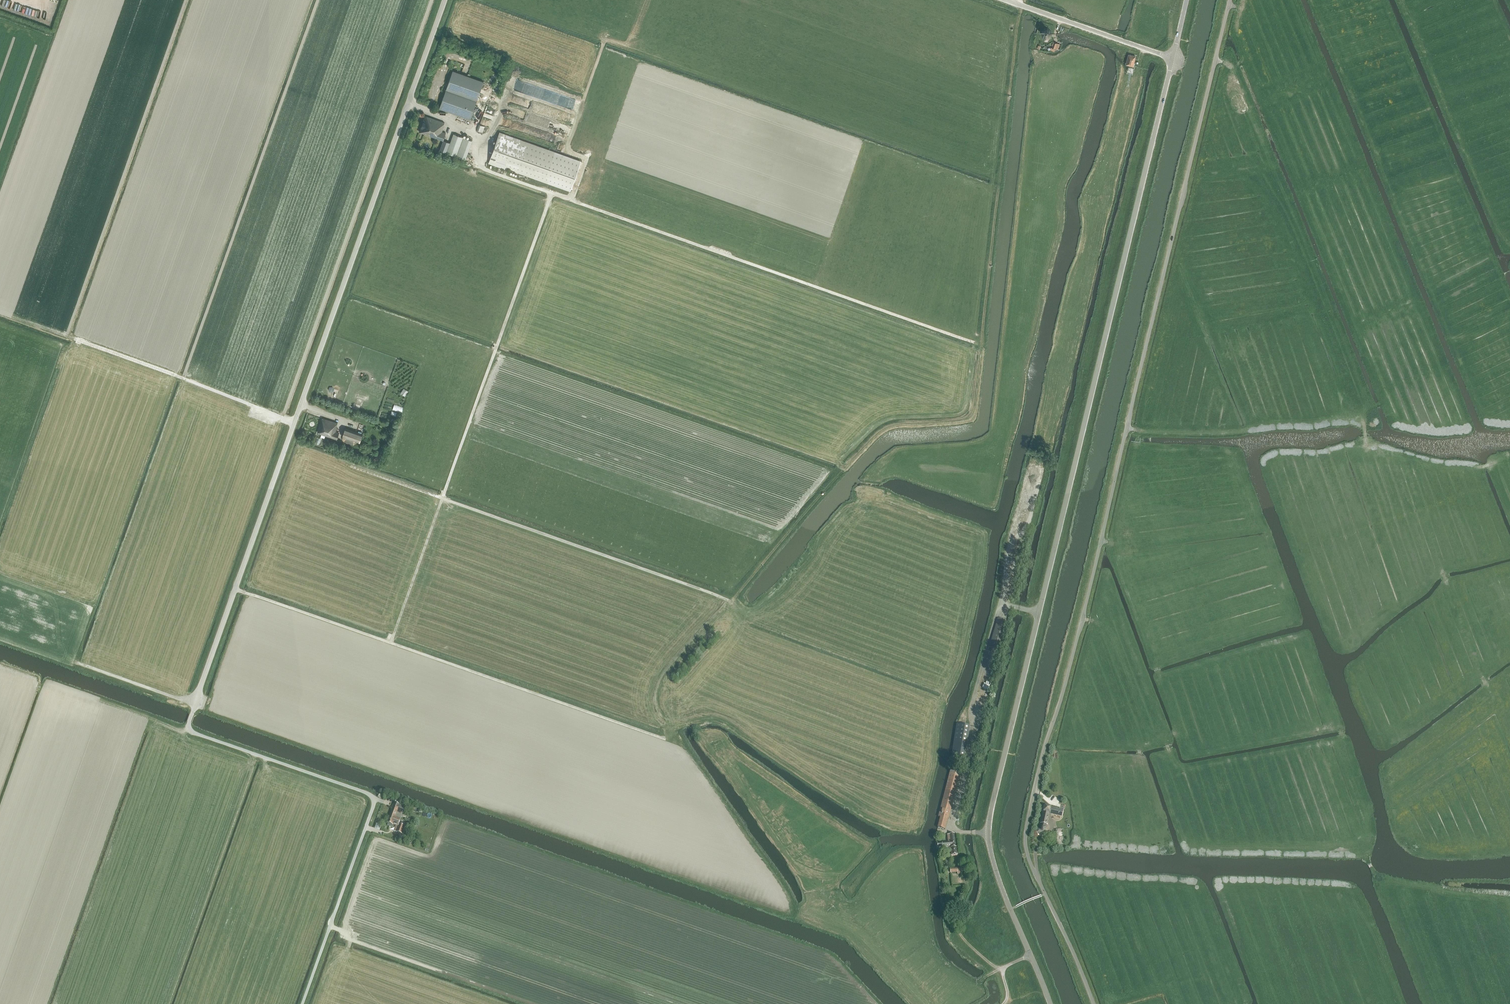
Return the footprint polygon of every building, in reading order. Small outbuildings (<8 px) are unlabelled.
[(44,0),(0,0),(0,2),(41,13),(44,0)] [(1044,38),(1048,39),(1051,37),(1052,33),(1050,29),(1046,28),(1043,30),(1042,35),(1044,38)] [(1051,50),(1055,52),(1056,49),(1057,49),(1059,44),(1054,42),(1052,46),(1053,46),(1052,48),(1051,47),(1051,50)] [(1127,64),(1135,65),(1135,62),(1137,55),(1129,54),(1127,64)] [(440,108),(470,119),(484,81),(453,70),(440,108)] [(529,97),(527,105),(555,114),(558,106),(529,97)] [(444,127),(443,127),(445,123),(444,123),(425,116),(419,132),(443,140),(446,133),(443,131),(444,127)] [(485,126),(486,124),(480,122),(479,124),(477,130),(483,132),(485,126)] [(505,169),(506,167),(549,182),(559,154),(500,133),(489,163),(505,169)] [(457,156),(466,159),(472,140),(454,134),(450,143),(446,141),(442,151),(457,156)] [(586,170),(591,153),(580,151),(579,155),(583,156),(580,168),(586,170)] [(396,402),(394,407),(403,410),(405,405),(396,402)] [(337,427),(338,423),(323,418),(318,433),(337,439),(340,432),(336,431),(337,428),(337,427)] [(346,442),(352,444),(353,440),(360,443),(363,434),(345,427),(343,437),(347,438),(346,442)] [(991,646),(1000,649),(1007,623),(998,620),(991,646)] [(950,763),(962,765),(969,725),(957,724),(950,763)] [(936,827),(946,829),(960,773),(957,772),(957,771),(954,770),(953,771),(950,771),(936,827)] [(405,807),(400,805),(395,803),(388,823),(393,825),(398,826),(401,819),(399,819),(401,815),(400,815),(400,814),(402,815),(405,807)] [(1037,834),(1044,836),(1049,814),(1062,817),(1063,810),(1051,807),(1044,805),(1040,823),(1042,823),(1040,830),(1038,829),(1037,834)] [(938,848),(950,847),(951,856),(957,855),(955,834),(948,835),(948,842),(937,843),(938,848)]
